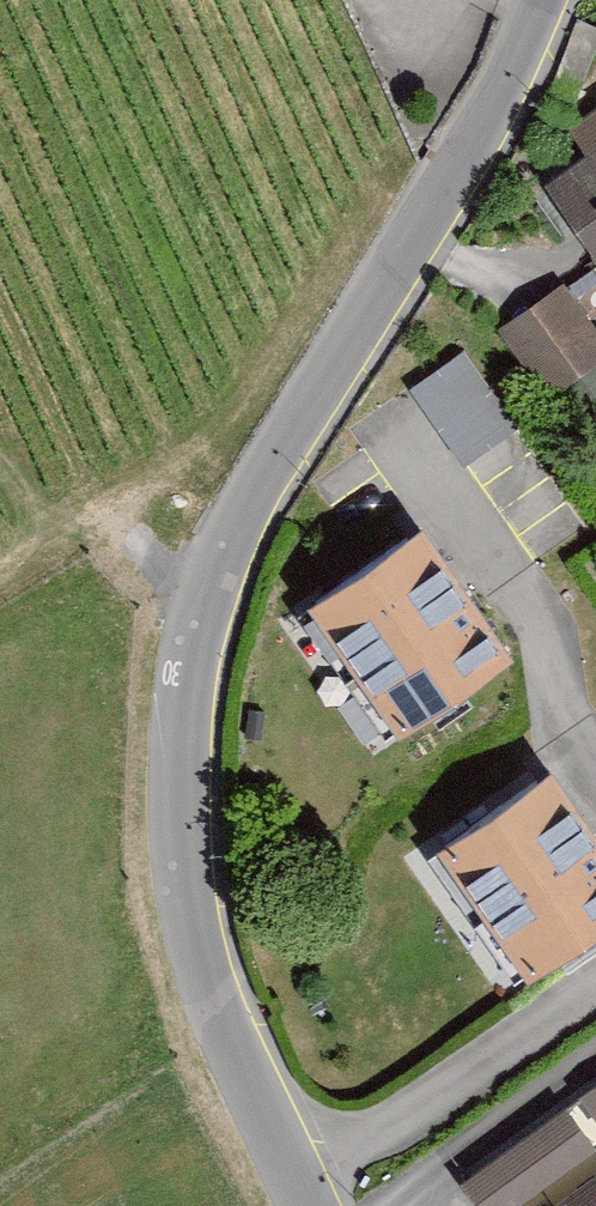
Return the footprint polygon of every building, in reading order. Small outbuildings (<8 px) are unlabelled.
[(548,100),(577,110),(595,58),(595,29),(576,22),(548,100)] [(595,246),(595,120),(575,134),(593,161),(556,185),(595,246)] [(552,400),(595,368),(595,342),(563,297),(506,338),(552,400)] [(465,355),(412,392),(467,470),(519,433),(465,355)] [(421,531),(307,610),(401,745),(515,666),(421,531)] [(429,855),(522,978),(595,923),(595,834),(546,767),(429,855)] [(580,1087),(595,1111),(595,1076),(580,1087)] [(482,1205),(506,1205),(595,1141),(595,1137),(566,1095),(458,1173),(482,1205)] [(532,1205),(595,1205),(595,1162),(532,1205)]
